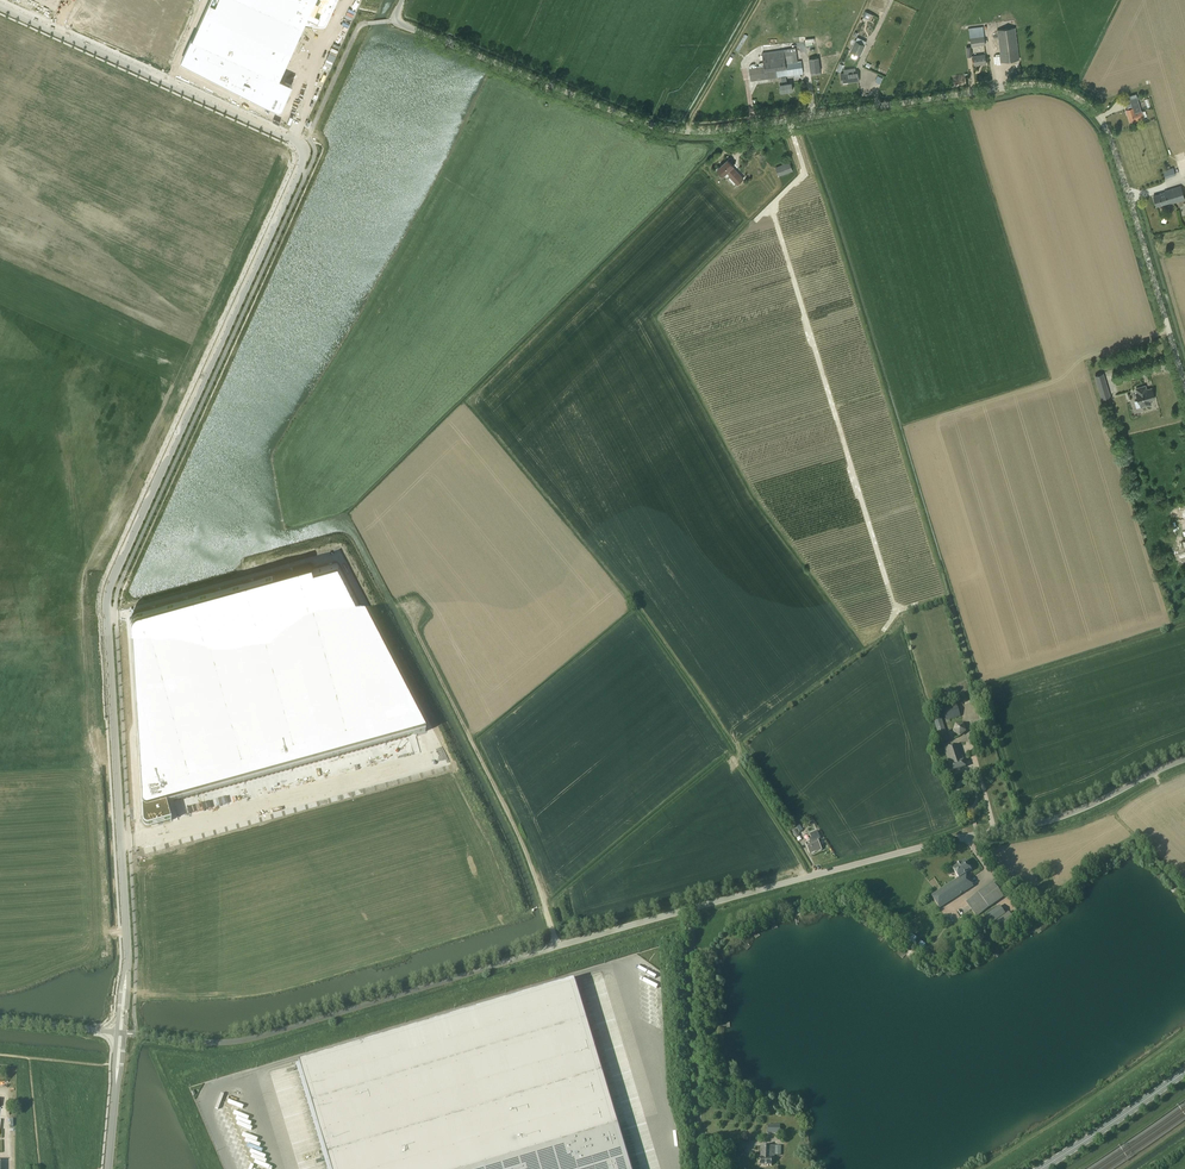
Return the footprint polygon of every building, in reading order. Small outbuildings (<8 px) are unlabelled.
[(185,65),(262,100),(262,101),(261,101),(261,102),(262,103),(262,104),(262,105),(263,105),(263,106),(264,106),(278,113),(281,106),(283,107),(284,107),(285,107),(286,107),(286,106),(287,106),(288,105),(288,104),(291,98),(291,97),(291,96),(291,95),(291,94),(290,94),(290,93),(292,87),(282,83),(306,31),(307,30),(308,30),(309,30),(324,32),(326,28),(327,28),(328,28),(329,27),(330,27),(330,26),(331,26),(332,25),(341,4),(341,3),(342,3),(342,2),(342,1),(341,1),(341,0),(215,0),(185,65)] [(865,17),(871,19),(873,14),(868,11),(865,17)] [(983,26),(969,28),(971,47),(986,45),(983,26)] [(1015,27),(997,30),(1002,62),(1019,60),(1015,27)] [(866,41),(857,37),(856,40),(855,40),(850,51),(860,56),(865,45),(866,41)] [(762,52),(764,66),(749,68),(751,81),(781,77),(786,76),(804,73),(802,61),(798,61),(796,47),(784,49),(762,52)] [(985,54),(973,56),(974,65),(983,64),(983,65),(986,64),(985,54)] [(809,59),(811,76),(821,74),(819,57),(809,59)] [(853,71),(841,74),(842,82),(851,81),(851,82),(855,81),(859,80),(858,71),(853,71)] [(780,84),(782,92),(793,90),(791,83),(787,84),(786,76),(781,77),(782,84),(780,84)] [(1128,110),(1126,110),(1130,123),(1138,121),(1138,119),(1144,117),(1142,111),(1141,111),(1138,101),(1137,97),(1130,99),(1131,103),(1126,105),(1128,110)] [(743,179),(732,167),(734,166),(728,159),(717,169),(723,175),(729,170),(732,173),(729,176),(737,185),(743,179)] [(789,162),(776,167),(779,176),(793,171),(789,162)] [(1164,170),(1166,178),(1175,175),(1173,167),(1164,170)] [(1164,191),(1164,193),(1153,196),(1157,207),(1168,203),(1168,205),(1184,200),(1180,186),(1164,191)] [(1107,385),(1098,387),(1102,399),(1105,398),(1111,396),(1107,385)] [(1139,400),(1135,401),(1136,407),(1137,408),(1141,407),(1151,404),(1151,403),(1150,400),(1155,399),(1152,388),(1147,390),(1146,386),(1136,389),(1138,393),(1137,393),(1139,400)] [(131,619),(131,622),(138,738),(143,823),(143,824),(144,825),(145,826),(146,827),(148,827),(149,827),(171,821),(170,816),(167,804),(426,732),(337,562),(313,569),(311,563),(139,611),(136,612),(134,614),(132,616),(131,619)] [(947,721),(961,717),(957,704),(943,709),(947,721)] [(942,743),(949,741),(942,717),(934,719),(942,743)] [(954,733),(960,737),(965,733),(963,726),(956,726),(954,733)] [(952,772),(966,767),(959,745),(945,749),(952,772)] [(822,850),(818,840),(820,839),(817,831),(810,835),(811,838),(810,839),(811,841),(808,842),(809,844),(806,846),(810,854),(818,851),(822,850)] [(974,887),(966,874),(971,871),(972,869),(970,867),(968,867),(965,862),(953,870),(959,878),(931,896),(940,909),(974,887)] [(993,883),(982,891),(966,902),(977,917),(1004,898),(993,883)] [(991,922),(996,919),(997,921),(996,921),(1002,929),(1015,920),(1009,912),(1006,914),(1000,906),(991,912),(991,913),(987,916),(991,922)] [(1026,913),(1023,916),(1030,923),(1033,920),(1026,913)] [(922,950),(926,944),(922,941),(918,946),(922,950)] [(296,1062),(327,1168),(634,1168),(578,978),(296,1062)] [(646,1008),(645,1011),(653,1015),(652,1019),(657,1021),(661,1015),(646,1008)] [(231,1105),(236,1106),(236,1112),(242,1112),(243,1104),(231,1103),(231,1105)] [(768,1134),(780,1134),(780,1126),(768,1125),(768,1134)] [(761,1145),(760,1165),(772,1166),(772,1162),(772,1159),(775,1159),(775,1155),(780,1156),(781,1156),(781,1146),(775,1146),(761,1145)] [(250,1165),(252,1159),(248,1158),(249,1153),(245,1152),(240,1168),(244,1168),(246,1163),(250,1165)]
